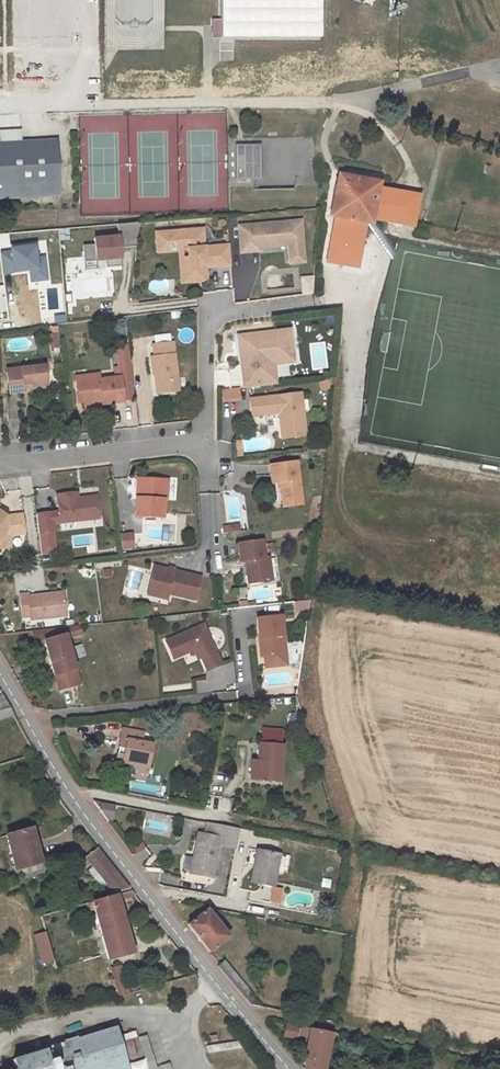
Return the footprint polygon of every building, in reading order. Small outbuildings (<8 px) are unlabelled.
[(221,38),(319,39),(319,0),(221,0),(221,38)] [(389,68),(397,68),(398,59),(390,58),(389,68)] [(51,190),(48,134),(8,136),(8,116),(0,116),(0,194),(51,190)] [(238,150),(239,179),(262,179),(262,146),(246,146),(246,150),(238,150)] [(385,182),(341,174),(332,217),(335,217),(327,258),(361,265),(368,225),(377,227),(378,220),(416,227),(422,195),(384,188),(385,182)] [(300,263),(297,222),(235,226),(237,252),(256,251),(256,248),(256,243),(284,241),(285,246),(286,264),(300,263)] [(199,228),(152,232),(154,251),(167,250),(166,243),(168,241),(173,241),(173,249),(184,248),(185,256),(186,264),(183,264),(184,274),(203,272),(203,266),(227,264),(226,244),(201,246),(199,228)] [(69,229),(59,229),(59,240),(70,240),(69,229)] [(123,237),(94,241),(97,261),(125,258),(123,237)] [(94,245),(84,245),(85,261),(96,260),(94,245)] [(38,247),(10,251),(12,271),(40,268),(38,247)] [(185,256),(178,257),(180,282),(204,279),(203,272),(184,274),(183,264),(186,264),(185,256)] [(302,295),(315,295),(314,276),(301,277),(302,295)] [(289,328),(237,335),(238,347),(246,346),(246,349),(244,353),(246,366),(240,366),(243,386),(250,384),(274,382),(272,363),(266,363),(265,354),(271,348),(280,347),(280,352),(291,351),(289,328)] [(50,334),(50,348),(59,348),(59,334),(50,334)] [(169,340),(149,342),(150,354),(147,355),(149,372),(150,372),(154,372),(156,391),(174,389),(169,340)] [(246,346),(238,347),(240,366),(246,366),(244,353),(246,349),(246,346)] [(280,347),(271,348),(265,354),(266,363),(272,363),(292,360),(291,351),(280,352),(280,347)] [(40,363),(2,367),(5,390),(20,388),(20,384),(20,381),(28,380),(29,383),(43,382),(40,363)] [(95,371),(83,372),(84,377),(72,379),(73,391),(78,390),(79,400),(97,397),(98,402),(119,399),(116,374),(95,377),(95,371)] [(243,386),(239,399),(247,398),(250,384),(243,386)] [(299,392),(248,398),(250,414),(277,411),(280,437),(304,434),(299,392)] [(297,459),(269,463),(272,482),(279,481),(283,505),(303,503),(297,459)] [(163,479),(138,478),(137,497),(134,497),(133,515),(161,516),(161,499),(164,499),(165,489),(162,488),(163,479)] [(75,492),(54,495),(57,512),(34,515),(36,534),(52,532),(51,524),(97,518),(95,499),(76,501),(75,498),(75,492)] [(9,548),(7,536),(24,534),(21,514),(3,516),(0,514),(0,549),(9,548)] [(239,523),(222,526),(223,534),(241,531),(239,523)] [(118,535),(119,543),(130,542),(129,533),(118,535)] [(262,538),(238,542),(241,560),(245,559),(247,575),(257,573),(258,581),(272,579),(269,555),(265,556),(262,538)] [(167,567),(152,564),(147,587),(167,592),(194,598),(199,575),(172,569),(171,573),(166,571),(167,567)] [(129,565),(122,595),(135,598),(142,568),(129,565)] [(102,569),(104,578),(113,576),(111,568),(102,569)] [(257,573),(247,575),(248,582),(258,581),(257,573)] [(167,592),(147,587),(146,592),(166,597),(167,592)] [(27,593),(18,595),(20,617),(29,616),(29,620),(65,615),(62,595),(48,597),(47,594),(27,596),(27,593)] [(295,613),(311,611),(309,600),(294,602),(295,613)] [(286,652),(281,614),(257,617),(259,637),(263,636),(265,655),(286,652)] [(221,663),(204,623),(166,639),(173,657),(194,648),(197,646),(201,656),(207,669),(221,663)] [(79,625),(33,630),(36,642),(45,640),(58,689),(79,683),(67,637),(82,633),(79,625)] [(210,692),(210,679),(195,680),(196,693),(210,692)] [(7,701),(0,704),(0,712),(11,708),(7,701)] [(128,726),(106,728),(107,738),(110,738),(110,743),(108,744),(109,763),(117,762),(121,766),(128,766),(130,762),(133,765),(143,764),(140,734),(128,736),(128,726)] [(281,743),(258,742),(256,764),(254,764),(253,779),(279,781),(281,743)] [(217,808),(219,800),(209,798),(207,805),(217,808)] [(101,817),(113,819),(116,805),(104,803),(101,817)] [(146,811),(142,831),(169,837),(174,817),(146,811)] [(227,825),(217,823),(214,834),(224,835),(227,825)] [(236,847),(241,827),(227,825),(224,835),(214,834),(204,831),(203,839),(198,838),(191,872),(215,876),(220,844),(236,847)] [(42,862),(32,827),(7,835),(18,876),(25,875),(23,867),(42,862)] [(127,885),(97,847),(85,857),(112,890),(127,885)] [(282,852),(259,847),(253,881),(276,885),(282,852)] [(185,856),(183,870),(190,871),(192,857),(185,856)] [(44,870),(42,862),(23,867),(25,875),(44,870)] [(89,871),(101,887),(105,884),(93,867),(89,871)] [(331,888),(332,879),(323,878),(321,887),(331,888)] [(109,958),(134,951),(117,892),(92,899),(106,948),(103,948),(106,958),(109,958)] [(230,935),(210,908),(190,922),(210,950),(230,935)] [(35,934),(40,965),(54,962),(49,932),(35,934)] [(226,963),(220,968),(232,982),(238,977),(226,963)] [(120,995),(130,992),(121,964),(112,967),(120,995)] [(331,1032),(287,1024),(285,1035),(298,1038),(300,1033),(310,1035),(305,1060),(305,1068),(325,1068),(331,1032)] [(14,1056),(17,1068),(129,1068),(117,1027),(14,1056)]
